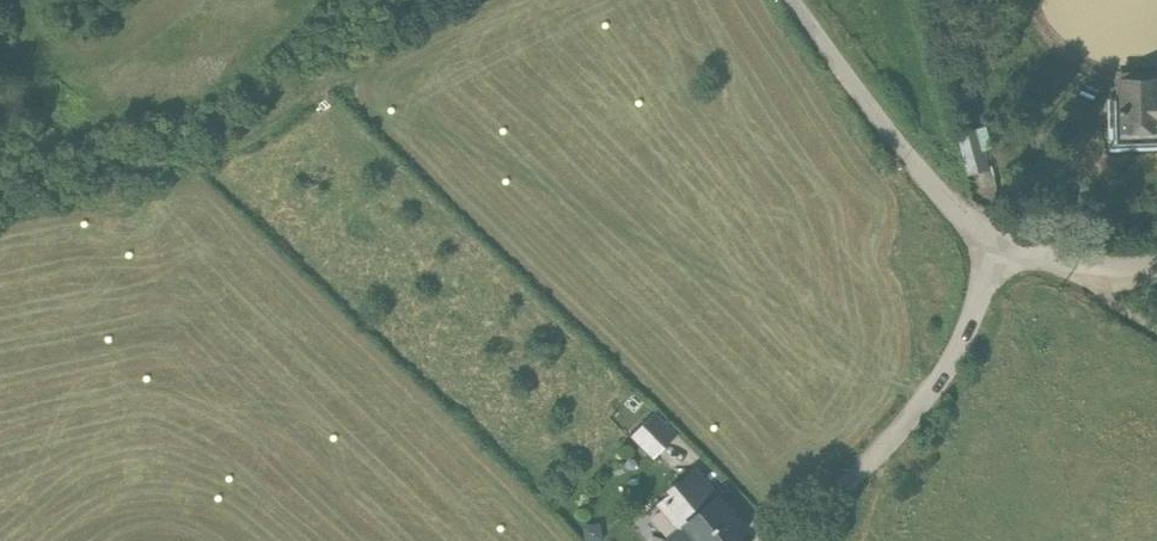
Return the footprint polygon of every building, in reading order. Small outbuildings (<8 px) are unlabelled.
[(1121,74),(1122,141),(1156,141),(1156,73),(1121,74)] [(959,134),(968,172),(987,167),(978,129),(959,134)] [(656,414),(635,434),(655,454),(675,434),(656,414)] [(695,467),(671,487),(673,490),(661,500),(682,526),(664,540),(730,540),(745,528),(695,467)]
